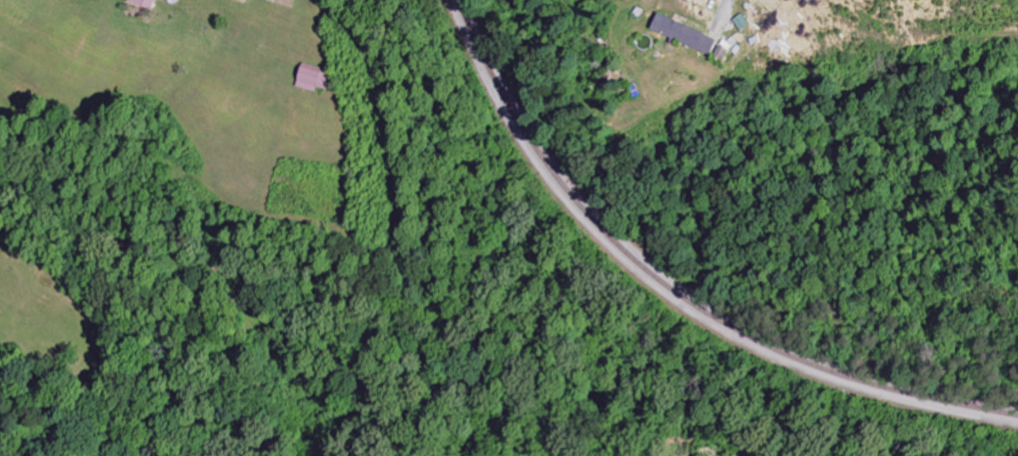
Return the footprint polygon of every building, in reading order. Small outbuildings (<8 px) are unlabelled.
[(151,11),(154,0),(127,0),(126,3),(151,11)] [(716,40),(656,14),(649,31),(709,56),(716,40)] [(294,88),(315,92),(316,89),(326,91),(330,71),(299,65),(294,88)]
